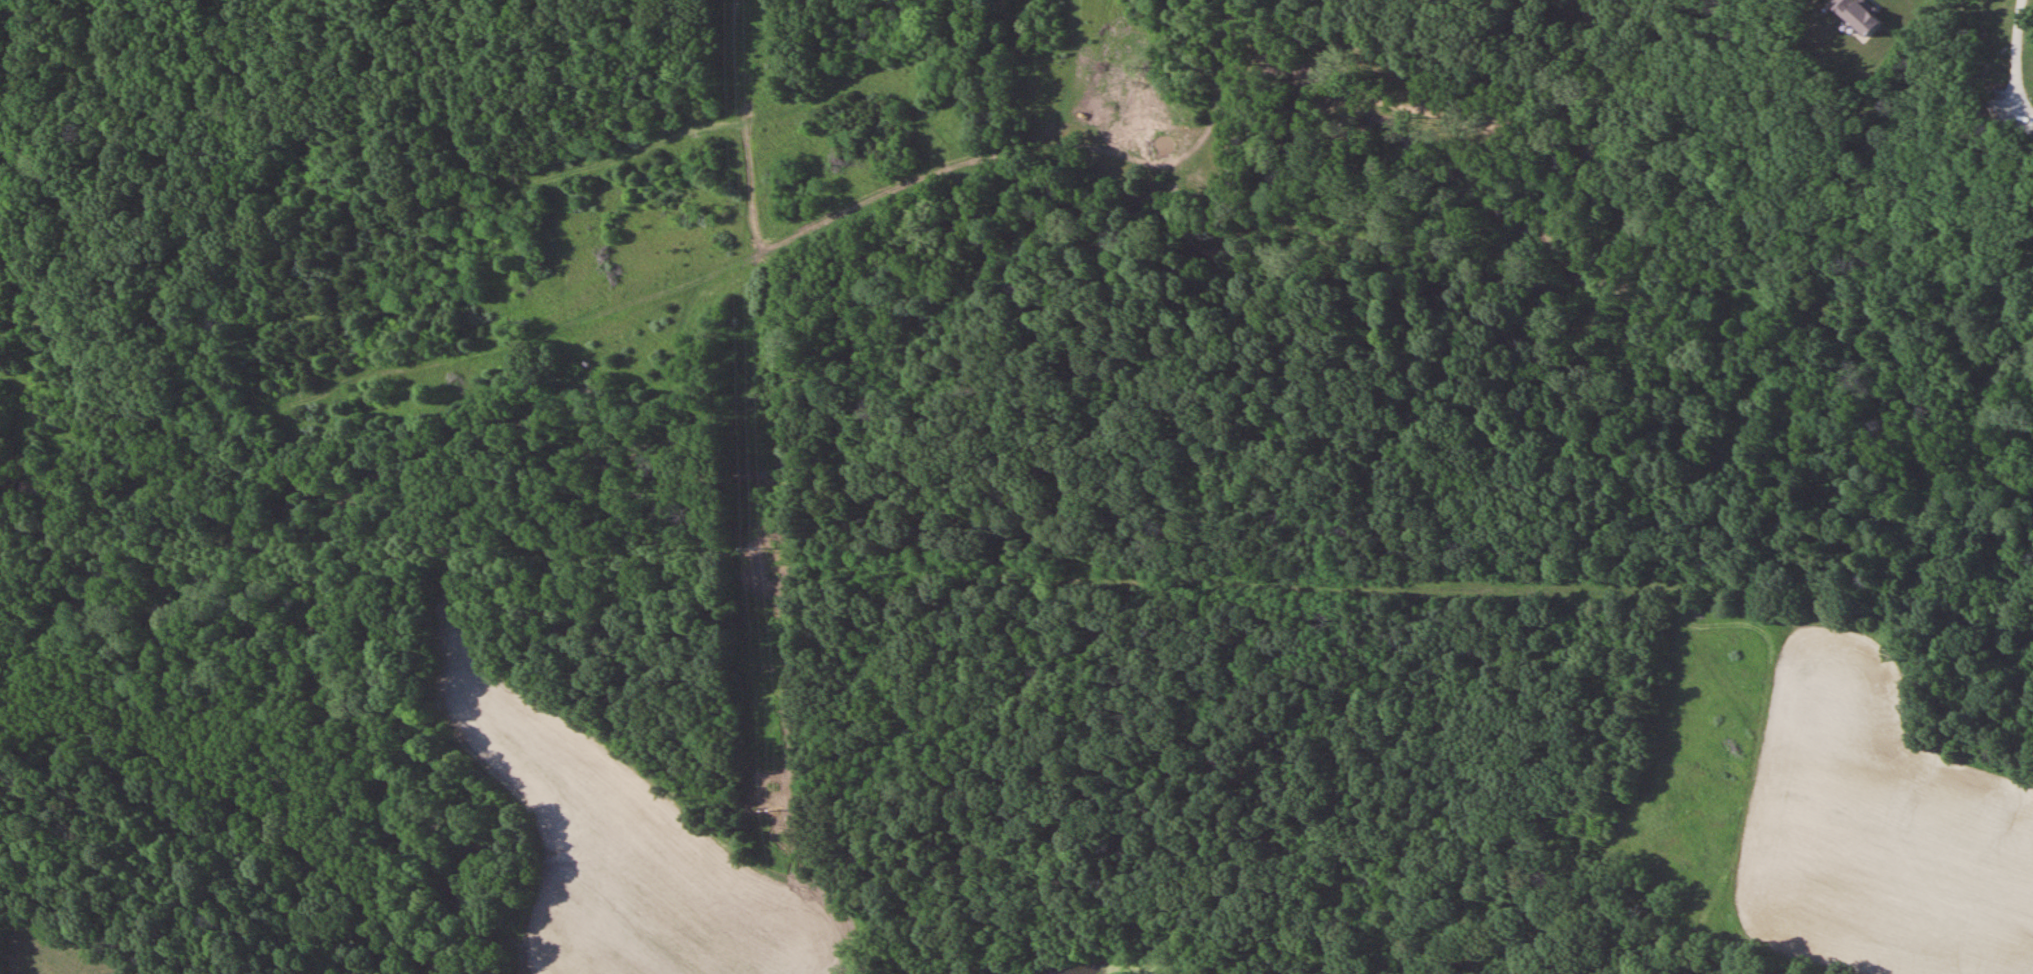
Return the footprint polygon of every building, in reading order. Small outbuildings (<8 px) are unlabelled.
[(1868,39),(1886,19),(1865,0),(1835,0),(1830,5),(1868,39)]
